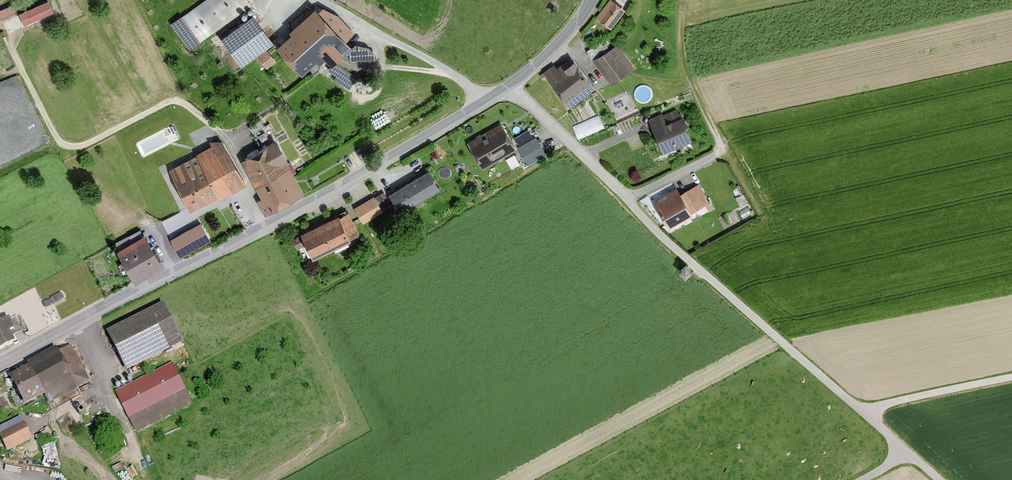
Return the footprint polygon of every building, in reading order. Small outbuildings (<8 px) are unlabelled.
[(245,0),(207,0),(170,27),(190,53),(250,7),(245,0)] [(609,1),(596,19),(612,30),(624,12),(609,1)] [(52,14),(48,4),(19,15),(24,26),(52,14)] [(10,8),(0,12),(0,20),(1,23),(14,16),(10,8)] [(338,18),(315,8),(289,33),(291,35),(275,50),(302,77),(316,63),(320,67),(326,61),(332,67),(336,65),(345,58),(343,57),(351,49),(345,43),(354,34),(338,18)] [(274,45),(254,17),(221,41),(241,69),(274,45)] [(613,49),(609,52),(604,44),(586,54),(591,63),(593,62),(611,88),(631,74),(613,49)] [(355,46),(351,49),(343,57),(345,58),(347,61),(351,63),(376,61),(376,57),(369,49),(355,46)] [(275,63),(265,52),(256,59),(266,70),(275,63)] [(557,70),(553,66),(542,75),(570,110),(594,91),(570,60),(557,70)] [(358,77),(336,65),(332,67),(330,69),(328,72),(335,77),(333,81),(349,91),(358,77)] [(577,137),(606,124),(600,111),(571,124),(577,137)] [(663,117),(662,115),(649,120),(664,155),(692,142),(678,111),(663,117)] [(517,151),(503,125),(468,144),(482,170),(517,151)] [(536,138),(517,148),(527,166),(546,156),(536,138)] [(222,142),(209,143),(211,147),(194,155),(195,157),(168,172),(190,213),(218,198),(219,201),(246,187),(222,142)] [(277,144),(241,161),(267,215),(303,198),(277,144)] [(428,172),(390,194),(401,212),(438,190),(428,172)] [(707,204),(698,187),(681,196),(678,191),(654,203),(669,230),(694,216),(693,215),(705,208),(708,213),(713,210),(709,203),(707,204)] [(382,212),(373,198),(354,210),(363,224),(382,212)] [(339,218),(338,216),(301,234),(302,237),(293,241),(297,251),(307,246),(313,258),(351,241),(350,239),(358,235),(348,214),(339,218)] [(200,223),(163,243),(173,262),(210,243),(200,223)] [(165,266),(146,236),(117,254),(135,284),(165,266)] [(692,273),(686,267),(680,273),(687,279),(692,273)] [(164,306),(107,333),(126,372),(183,345),(164,306)] [(0,325),(0,355),(25,343),(13,319),(0,325)] [(68,346),(9,377),(25,408),(46,397),(50,405),(88,385),(68,346)] [(135,433),(190,406),(171,366),(115,393),(135,433)] [(19,418),(0,429),(0,438),(7,452),(30,439),(19,418)]
